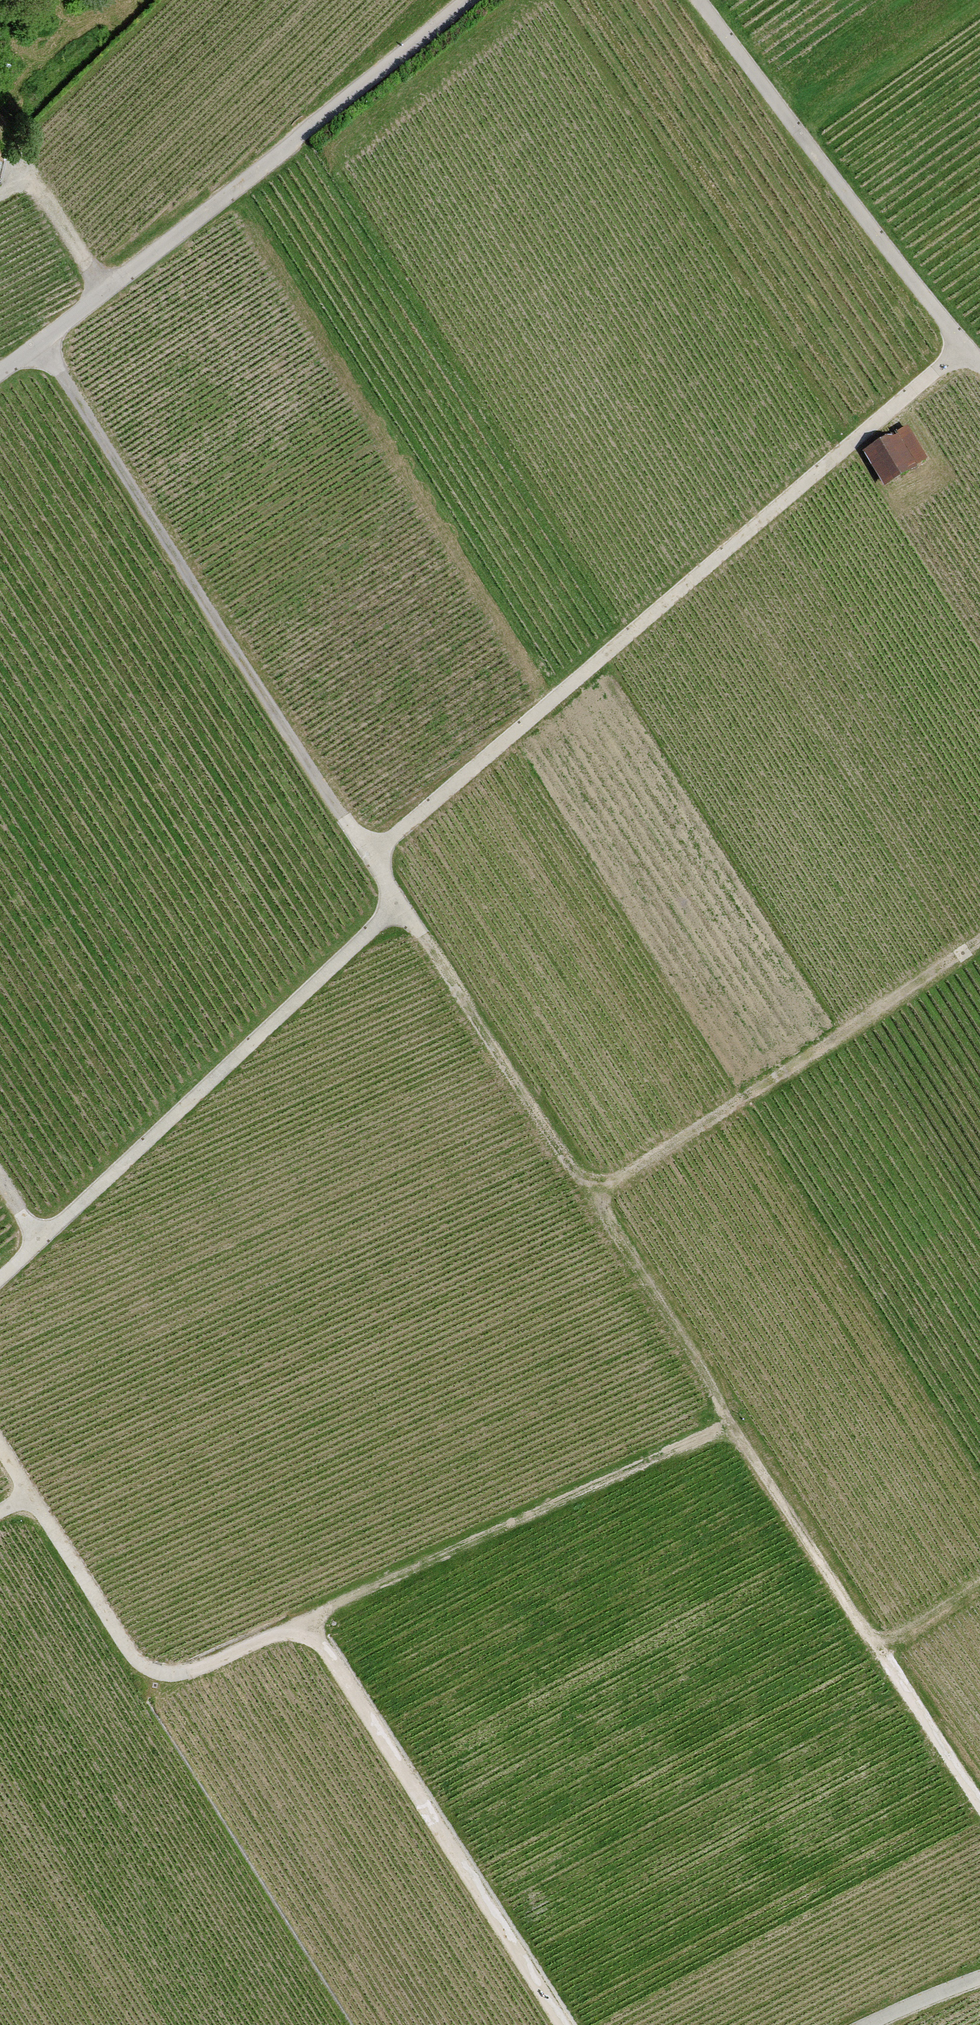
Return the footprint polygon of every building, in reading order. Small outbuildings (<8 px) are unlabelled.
[(898,435),(868,453),(887,486),(918,468),(898,435)]
